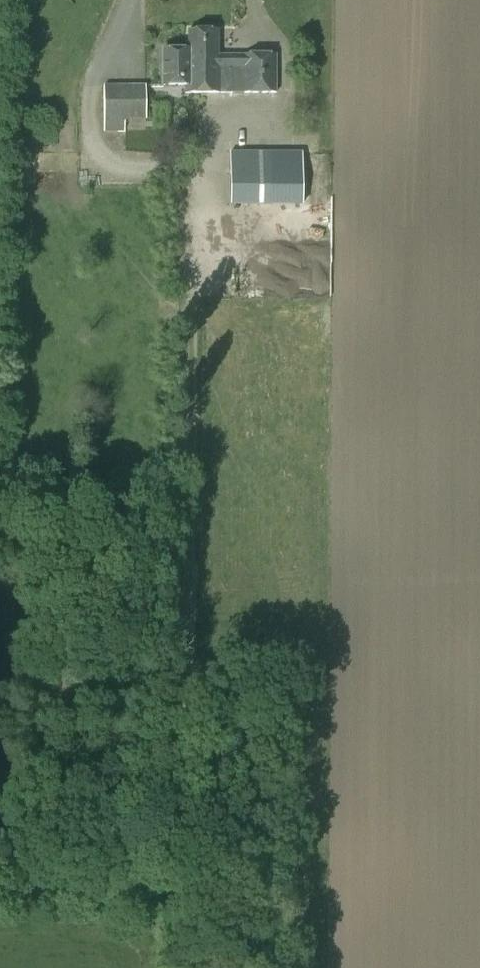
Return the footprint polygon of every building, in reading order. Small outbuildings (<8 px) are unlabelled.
[(218,55),(217,29),(187,30),(187,50),(161,51),(162,86),(184,86),(184,93),(231,92),(231,68),(243,67),(244,92),(275,92),(274,54),(218,55)] [(104,132),(124,132),(124,119),(146,119),(145,85),(104,85),(104,132)] [(298,152),(230,152),(230,204),(298,203),(298,152)] [(12,182),(12,170),(3,170),(1,170),(1,182),(12,182)]
